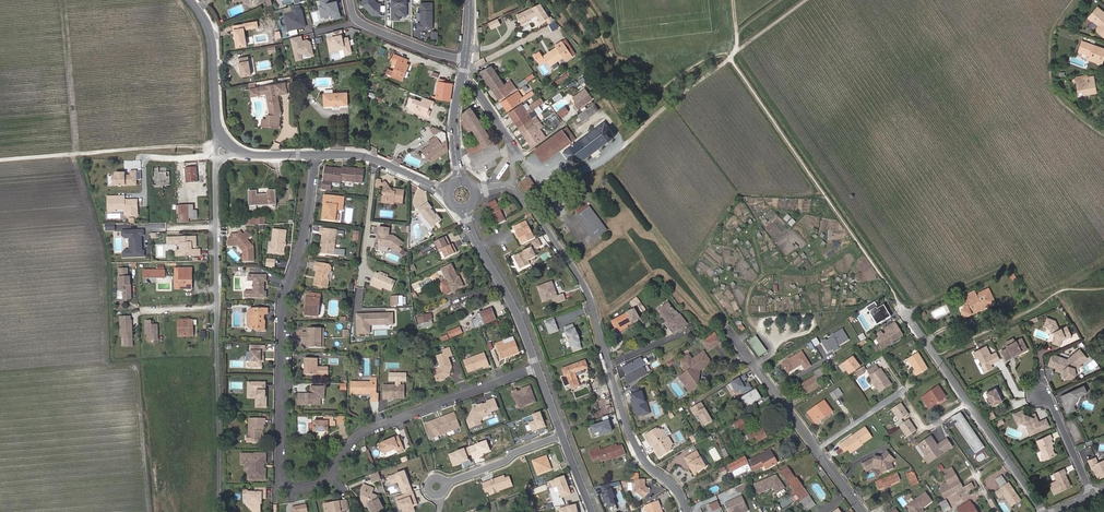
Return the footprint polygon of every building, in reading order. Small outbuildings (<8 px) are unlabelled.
[(337,2),(329,4),(328,0),(323,0),(320,1),(322,6),(319,6),(322,18),(334,15),(335,19),(341,18),(337,2)] [(374,1),(374,0),(363,0),(363,1),(365,1),(365,5),(366,8),(373,15),(380,15),(380,4),(378,4),(374,1)] [(406,0),(392,0),(392,20),(399,20),(399,16),(406,16),(406,0)] [(433,30),(432,3),(421,3),(421,23),(417,23),(417,30),(424,30),(424,28),(428,28),(428,30),(433,30)] [(540,4),(517,16),(521,24),(531,19),(530,16),(536,13),(538,16),(541,22),(550,18),(542,4),(540,4)] [(299,6),(292,7),(293,13),(285,15),(288,30),(290,31),(306,27),(302,11),(301,11),(299,6)] [(1097,8),(1089,18),(1098,26),(1095,29),(1103,36),(1103,13),(1097,8)] [(493,29),(502,25),(499,19),(490,23),(493,29)] [(248,47),(245,31),(258,29),(257,23),(233,27),(237,49),(248,47)] [(353,53),(349,38),(343,39),(341,30),(333,32),(334,38),(327,39),(330,49),(336,47),(336,49),(345,47),(345,48),(347,54),(353,53)] [(314,56),(311,42),(307,40),(303,42),(301,36),(291,39),(296,61),(302,60),(301,55),(305,54),(309,57),(314,56)] [(565,39),(561,42),(563,43),(572,57),(575,55),(575,53),(565,39)] [(1103,49),(1082,41),(1078,52),(1090,56),(1088,60),(1098,63),(1099,59),(1103,61),(1103,58),(1103,54),(1101,54),(1103,49)] [(566,61),(572,57),(563,43),(561,42),(555,46),(556,48),(543,57),(539,52),(534,56),(539,64),(543,61),(546,62),(549,67),(563,57),(566,61)] [(405,67),(406,64),(408,60),(395,55),(392,60),(398,63),(392,77),(402,81),(408,68),(405,67)] [(244,71),(243,72),(244,77),(253,76),(250,57),(240,59),(242,69),(243,69),(244,71)] [(500,101),(516,90),(510,81),(504,85),(491,66),(480,72),(500,101)] [(582,83),(590,78),(587,73),(579,79),(582,83)] [(568,77),(566,74),(555,82),(556,84),(558,82),(559,84),(568,77)] [(532,75),(526,79),(528,83),(535,78),(532,75)] [(1079,96),(1097,92),(1093,76),(1088,77),(1080,79),(1076,79),(1079,96)] [(311,79),(302,79),(303,88),(311,88),(311,79)] [(518,84),(520,88),(528,83),(526,79),(518,84)] [(436,99),(450,101),(453,84),(438,82),(436,99)] [(263,119),(262,126),(279,128),(281,116),(278,115),(278,113),(281,113),(281,111),(279,95),(289,93),(287,83),(252,89),(253,96),(260,95),(260,94),(268,93),(270,111),(270,114),(268,114),(268,120),(263,119)] [(577,103),(576,105),(575,105),(578,109),(592,99),(585,90),(573,98),(576,102),(577,103)] [(523,101),(523,102),(534,94),(532,91),(522,97),(518,91),(501,103),(507,111),(523,101)] [(349,93),(325,94),(325,107),(333,107),(333,108),(341,108),(341,107),(349,106),(349,93)] [(434,101),(424,98),(422,103),(414,100),(410,110),(428,117),(430,112),(428,111),(430,106),(432,107),(434,101)] [(529,111),(530,113),(534,109),(541,105),(539,101),(529,108),(531,110),(529,111)] [(509,114),(515,123),(530,113),(529,111),(523,104),(509,114)] [(594,104),(578,116),(583,122),(599,111),(594,104)] [(567,110),(564,106),(557,111),(562,117),(565,114),(568,112),(567,110)] [(494,143),(493,142),(471,108),(463,113),(461,123),(468,133),(472,130),(479,140),(467,147),(470,155),(494,143)] [(538,115),(534,109),(530,113),(515,123),(519,129),(536,117),(538,115)] [(556,126),(562,121),(557,114),(550,118),(556,126)] [(536,125),(540,122),(536,117),(519,129),(522,134),(536,125)] [(605,122),(574,145),(572,146),(563,153),(574,168),(615,137),(605,122)] [(536,125),(522,134),(532,147),(545,137),(541,131),(536,125)] [(446,139),(446,133),(434,127),(431,130),(436,137),(428,142),(431,145),(422,151),(431,163),(447,151),(446,139)] [(570,144),(572,142),(576,139),(567,127),(534,151),(543,163),(570,144)] [(166,167),(154,167),(154,184),(170,184),(170,171),(166,171),(166,167)] [(198,182),(197,168),(186,169),(187,183),(198,182)] [(363,170),(352,169),(352,171),(345,171),(346,169),(341,169),(341,171),(341,174),(340,183),(362,184),(363,170)] [(340,185),(340,183),(341,174),(333,174),(334,170),(323,170),(322,193),(331,193),(332,189),(332,184),(340,185)] [(125,176),(118,176),(118,186),(136,185),(136,171),(131,171),(131,176),(127,176),(127,177),(125,177),(125,176)] [(521,184),(531,198),(532,198),(536,203),(541,199),(537,194),(540,192),(530,177),(521,184)] [(382,191),(381,199),(385,200),(385,204),(392,205),(393,202),(401,203),(402,190),(395,189),(395,192),(392,192),(389,189),(383,182),(379,185),(379,189),(382,191)] [(249,206),(276,205),(276,191),(268,191),(268,195),(257,195),(257,191),(249,192),(249,206)] [(108,197),(108,201),(110,203),(116,203),(118,205),(124,205),(126,207),(126,211),(138,211),(137,200),(130,200),(130,201),(125,202),(124,196),(108,197)] [(541,210),(550,204),(547,199),(538,206),(541,210)] [(324,209),(325,208),(328,209),(328,215),(325,214),(325,224),(337,224),(337,219),(338,219),(339,214),(345,214),(345,200),(325,200),(324,209)] [(497,224),(504,220),(495,200),(490,203),(487,204),(496,222),(497,224)] [(432,208),(428,203),(427,202),(417,210),(421,214),(425,220),(432,228),(442,220),(437,214),(436,215),(434,213),(433,214),(432,212),(433,212),(431,209),(432,208)] [(195,204),(180,205),(181,218),(185,218),(199,217),(199,210),(195,210),(195,204)] [(589,208),(606,231),(607,230),(591,207),(589,208)] [(577,217),(594,240),(606,231),(589,208),(577,217)] [(432,228),(425,220),(421,214),(417,216),(424,225),(428,231),(432,228)] [(593,241),(594,240),(577,217),(576,218),(593,241)] [(107,223),(107,231),(117,230),(117,222),(107,223)] [(534,238),(526,222),(514,228),(517,234),(519,237),(522,244),(534,238)] [(272,245),(271,252),(286,253),(287,245),(287,246),(288,242),(287,242),(288,230),(275,229),(273,245),(272,245)] [(389,230),(379,229),(378,239),(379,242),(379,247),(389,248),(396,253),(402,244),(394,237),(389,237),(389,230)] [(142,230),(122,231),(122,236),(125,239),(129,239),(129,250),(125,250),(122,253),(122,258),(143,258),(142,230)] [(327,248),(326,249),(325,255),(338,255),(339,232),(323,231),(323,236),(326,236),(326,244),(327,244),(327,248)] [(231,242),(235,247),(237,246),(242,252),(243,263),(253,263),(253,248),(247,241),(251,238),(246,232),(242,235),(239,232),(236,235),(234,235),(234,239),(231,239),(228,239),(228,242),(231,242)] [(197,236),(169,237),(169,243),(182,243),(182,255),(201,255),(201,250),(195,250),(195,247),(197,247),(197,236)] [(439,251),(441,250),(443,254),(445,258),(455,254),(454,254),(454,253),(456,251),(453,244),(451,245),(448,238),(445,240),(444,238),(442,239),(435,242),(439,251)] [(541,246),(537,239),(531,242),(535,249),(541,246)] [(532,249),(513,258),(520,270),(530,265),(528,262),(536,258),(532,249)] [(334,271),(331,266),(330,266),(317,264),(317,272),(319,273),(319,279),(320,279),(320,281),(318,281),(318,286),(322,287),(323,289),(326,289),(327,288),(332,288),(333,279),(331,277),(331,275),(334,273),(334,271)] [(453,292),(464,287),(459,278),(458,278),(451,266),(442,270),(447,280),(442,283),(440,287),(443,293),(447,294),(453,291),(453,292)] [(192,268),(179,268),(179,283),(176,283),(176,288),(192,288),(192,268)] [(155,277),(155,269),(144,269),(144,277),(155,277)] [(165,277),(165,269),(155,269),(155,277),(165,277)] [(391,291),(395,281),(387,278),(388,276),(381,273),(380,275),(376,273),(372,285),(382,290),(383,287),(391,291)] [(263,286),(264,286),(264,282),(267,282),(266,275),(247,275),(247,282),(253,282),(253,292),(244,292),(244,299),(267,298),(267,292),(264,292),(264,287),(263,287),(263,286)] [(124,299),(132,299),(131,281),(127,281),(127,277),(118,277),(119,291),(123,290),(124,299)] [(537,288),(543,302),(553,299),(555,304),(565,300),(563,294),(557,296),(552,282),(537,288)] [(963,300),(962,302),(960,303),(961,307),(959,308),(963,317),(968,315),(970,313),(975,311),(978,312),(980,309),(983,307),(985,309),(985,307),(994,303),(990,296),(991,293),(989,289),(979,293),(980,298),(978,299),(974,291),(962,297),(963,300)] [(309,304),(308,315),(319,317),(321,296),(313,295),(312,298),(308,298),(307,304),(309,304)] [(631,304),(634,309),(641,304),(638,299),(631,304)] [(886,321),(891,317),(884,306),(877,310),(877,308),(878,307),(875,303),(866,308),(869,313),(870,312),(871,313),(870,314),(877,326),(883,322),(883,323),(886,321)] [(672,316),(675,314),(669,305),(659,313),(669,325),(667,327),(675,336),(688,326),(680,316),(675,320),(672,316)] [(942,307),(930,313),(933,319),(945,313),(942,307)] [(963,317),(959,308),(957,309),(963,319),(969,316),(968,315),(963,317)] [(264,325),(264,322),(264,315),(268,314),(268,309),(252,309),(252,312),(252,315),(248,317),(248,326),(251,330),(256,330),(256,331),(266,331),(266,325),(264,325)] [(496,320),(491,309),(476,315),(481,326),(496,320)] [(613,324),(619,334),(629,329),(628,327),(633,325),(640,321),(635,311),(627,315),(613,324)] [(393,313),(356,314),(357,334),(371,334),(370,325),(393,324),(393,313)] [(433,326),(432,319),(431,314),(424,315),(424,317),(425,320),(425,323),(419,325),(416,325),(417,331),(432,328),(433,326)] [(125,336),(126,343),(133,343),(133,322),(128,322),(127,321),(125,321),(125,317),(122,317),(123,336),(125,336)] [(1047,318),(1044,326),(1048,328),(1053,339),(1052,343),(1060,346),(1062,341),(1071,336),(1066,326),(1059,330),(1055,321),(1047,318)] [(150,332),(150,339),(157,338),(156,326),(154,325),(154,323),(150,324),(150,320),(145,320),(145,332),(150,332)] [(191,321),(177,321),(177,336),(191,335),(191,331),(190,331),(190,326),(191,326),(191,321)] [(554,321),(545,324),(549,335),(558,332),(554,321)] [(887,334),(897,327),(895,323),(884,330),(887,334)] [(573,326),(565,329),(566,333),(565,334),(571,348),(573,353),(581,350),(579,345),(580,345),(579,340),(577,335),(576,335),(575,330),(574,330),(573,326)] [(460,327),(448,332),(451,338),(463,334),(460,327)] [(879,338),(876,340),(883,350),(893,344),(892,343),(903,337),(897,327),(887,334),(883,336),(879,338)] [(321,338),(321,328),(310,328),(310,330),(307,330),(307,333),(302,333),(302,342),(307,342),(307,346),(310,346),(309,349),(321,349),(321,338)] [(842,329),(821,342),(828,353),(849,340),(842,329)] [(868,338),(865,333),(859,336),(862,342),(868,338)] [(705,341),(707,345),(718,338),(715,334),(705,341)] [(513,338),(503,342),(504,346),(515,342),(513,338)] [(712,352),(723,345),(718,338),(707,345),(712,352)] [(1007,346),(1008,348),(1001,351),(1006,360),(1012,357),(1011,356),(1017,353),(1017,354),(1027,349),(1021,339),(1015,342),(1007,346)] [(757,346),(753,341),(749,343),(753,349),(760,359),(766,354),(759,345),(757,346)] [(495,345),(501,360),(519,353),(515,342),(504,346),(503,342),(495,345)] [(978,361),(984,372),(991,368),(989,365),(990,364),(999,360),(995,353),(991,355),(986,346),(974,353),(976,358),(978,358),(979,361),(978,361)] [(251,368),(263,369),(263,363),(262,363),(262,359),(265,359),(265,358),(264,353),(266,353),(266,348),(251,347),(251,368)] [(448,376),(449,373),(451,368),(447,357),(451,355),(449,348),(442,350),(443,353),(438,356),(442,367),(440,369),(433,372),(437,381),(439,380),(441,382),(445,380),(445,377),(448,376)] [(1051,357),(1049,366),(1056,368),(1063,371),(1064,378),(1069,378),(1073,377),(1075,374),(1075,369),(1079,365),(1087,358),(1079,350),(1067,360),(1055,356),(1051,357)] [(788,373),(802,365),(805,370),(810,366),(802,352),(783,364),(788,373)] [(908,359),(913,366),(915,370),(913,371),(916,376),(928,369),(918,353),(908,359)] [(476,369),(476,370),(483,367),(484,369),(489,367),(484,354),(464,361),(469,373),(474,370),(476,369)] [(692,371),(688,373),(681,378),(690,391),(699,385),(701,376),(700,376),(701,372),(702,371),(701,370),(704,368),(705,370),(713,364),(706,354),(698,360),(699,361),(696,363),(695,362),(691,356),(685,361),(687,364),(692,371)] [(840,363),(849,374),(860,365),(851,354),(840,363)] [(641,357),(622,368),(626,377),(624,378),(629,386),(648,375),(644,366),(646,365),(641,357)] [(307,370),(305,370),(305,376),(329,376),(330,369),(322,368),(318,368),(318,359),(305,359),(305,365),(307,365),(307,370)] [(588,368),(585,361),(562,370),(565,376),(567,376),(572,389),(580,386),(575,373),(588,368)] [(884,376),(885,375),(881,368),(879,369),(877,366),(869,371),(871,375),(870,376),(873,381),(873,383),(875,386),(877,387),(880,391),(891,384),(887,377),(885,378),(884,376)] [(818,388),(815,383),(827,376),(822,367),(814,372),(816,376),(812,378),(799,386),(805,395),(818,388)] [(1056,368),(1055,371),(1061,372),(1062,378),(1064,378),(1063,371),(1056,368)] [(866,372),(865,369),(856,374),(859,379),(865,375),(864,374),(866,372)] [(745,375),(727,385),(731,392),(734,390),(736,394),(740,391),(742,395),(753,389),(745,375)] [(377,394),(377,382),(352,382),(352,393),(372,394),(372,401),(380,401),(380,394),(377,394)] [(267,391),(267,383),(253,383),(252,399),(256,399),(256,408),(267,408),(267,399),(266,399),(267,391)] [(638,384),(629,390),(636,419),(651,415),(647,402),(645,403),(642,392),(640,392),(638,384)] [(384,396),(405,393),(405,386),(384,385),(384,396)] [(1083,386),(1060,397),(1063,403),(1062,403),(1067,413),(1075,410),(1073,405),(1075,404),(1077,396),(1086,392),(1083,386)] [(525,391),(522,392),(518,393),(516,390),(512,392),(515,402),(516,401),(518,406),(524,404),(525,407),(536,403),(530,387),(524,389),(525,391)] [(939,387),(922,398),(929,409),(946,397),(939,387)] [(322,399),(325,399),(325,389),(312,388),(312,396),(299,395),(299,406),(319,407),(319,399),(322,399)] [(996,388),(986,393),(993,406),(1002,401),(996,388)] [(756,389),(741,398),(748,409),(763,400),(756,389)] [(835,401),(842,396),(840,393),(842,392),(840,389),(831,395),(835,401)] [(488,404),(482,406),(482,408),(480,408),(478,408),(473,410),(467,422),(470,429),(481,425),(480,422),(482,419),(485,418),(486,415),(490,414),(491,412),(498,410),(494,400),(487,402),(488,404)] [(825,401),(808,413),(816,423),(832,412),(825,401)] [(701,403),(690,409),(694,416),(697,414),(704,427),(713,423),(701,403)] [(900,426),(907,437),(917,430),(909,419),(905,422),(902,419),(909,414),(902,403),(892,410),(900,421),(895,424),(898,428),(900,426)] [(540,411),(532,414),(534,420),(529,422),(533,431),(546,426),(540,411)] [(1022,411),(1013,415),(1017,425),(1030,427),(1033,434),(1049,427),(1045,420),(1038,423),(1037,420),(1029,417),(1024,415),(1022,411)] [(964,419),(960,413),(956,415),(958,418),(956,419),(959,422),(964,419)] [(440,419),(426,424),(432,439),(446,434),(460,428),(455,414),(440,419)] [(313,432),(328,432),(328,426),(335,425),(335,421),(332,421),(332,417),(324,417),(324,421),(314,421),(313,432)] [(250,436),(250,443),(261,443),(261,433),(260,432),(260,430),(261,430),(264,430),(264,424),(265,424),(265,419),(250,419),(249,436),(250,436)] [(609,419),(590,425),(593,434),(599,431),(600,435),(613,431),(609,419)] [(976,435),(964,419),(959,422),(956,424),(963,433),(964,432),(969,439),(968,440),(975,450),(983,445),(977,436),(976,437),(975,436),(976,435)] [(674,450),(661,427),(644,436),(657,459),(674,450)] [(767,438),(762,428),(748,435),(748,436),(750,440),(754,438),(757,443),(767,438)] [(866,428),(840,445),(845,452),(849,450),(851,453),(863,445),(863,444),(873,438),(866,428)] [(399,436),(378,444),(381,453),(385,454),(397,450),(398,453),(405,450),(399,436)] [(1049,436),(1036,442),(1043,456),(1045,461),(1054,456),(1053,454),(1052,451),(1051,448),(1049,448),(1048,447),(1051,445),(1052,445),(1050,441),(1051,440),(1049,436)] [(929,464),(952,447),(947,440),(941,444),(943,446),(939,449),(938,447),(931,437),(921,444),(923,447),(923,448),(924,450),(925,449),(929,455),(927,457),(925,459),(929,464)] [(486,439),(465,448),(469,460),(491,451),(486,439)] [(929,455),(925,449),(924,450),(923,448),(923,447),(921,444),(919,446),(927,457),(929,455)] [(616,445),(597,452),(596,449),(589,452),(592,460),(599,457),(601,462),(611,458),(612,460),(626,455),(622,446),(617,448),(616,445)] [(1091,447),(1086,449),(1090,457),(1095,455),(1091,447)] [(465,448),(449,454),(453,466),(469,460),(465,448)] [(748,462),(753,472),(764,466),(767,470),(776,465),(770,455),(772,454),(770,450),(748,462)] [(883,457),(883,460),(886,460),(895,459),(888,451),(882,456),(883,457)] [(690,464),(695,473),(706,468),(697,452),(685,458),(688,465),(690,464)] [(246,470),(248,471),(251,470),(251,480),(265,480),(265,470),(263,470),(263,463),(265,463),(265,454),(255,454),(242,454),(242,464),(246,464),(246,470)] [(778,464),(772,454),(770,455),(776,465),(778,464)] [(875,458),(863,464),(867,472),(873,469),(874,467),(881,468),(883,473),(884,473),(895,469),(893,463),(895,459),(886,460),(883,460),(883,457),(882,456),(875,456),(875,458)] [(551,470),(547,457),(533,462),(538,474),(551,470)] [(753,472),(748,462),(745,457),(740,459),(741,460),(729,466),(732,472),(734,471),(737,477),(747,472),(749,475),(753,472)] [(1088,461),(1092,470),(1093,469),(1097,477),(1099,478),(1103,476),(1103,460),(1097,463),(1095,458),(1088,461)] [(802,504),(808,511),(816,506),(797,479),(796,480),(788,468),(781,472),(802,504)] [(1055,482),(1048,485),(1053,495),(1071,487),(1067,479),(1065,478),(1063,475),(1065,474),(1066,474),(1064,469),(1052,475),(1055,482)] [(404,471),(388,477),(391,485),(397,482),(401,493),(412,489),(404,471)] [(963,489),(954,471),(949,474),(944,477),(947,483),(949,486),(941,491),(945,499),(957,492),(959,496),(970,490),(968,486),(963,489)] [(907,475),(912,486),(919,483),(914,474),(913,474),(912,472),(907,475)] [(509,473),(482,483),(487,496),(514,486),(509,473)] [(897,474),(876,482),(879,490),(900,481),(897,474)] [(563,475),(549,481),(552,489),(558,486),(562,497),(571,494),(563,475)] [(776,476),(767,482),(772,489),(774,489),(777,494),(785,489),(776,476)] [(1000,490),(1004,495),(1012,507),(1022,501),(1015,491),(1014,491),(1013,489),(1010,483),(1008,484),(1002,476),(996,480),(1002,489),(1000,490)] [(644,499),(650,491),(645,487),(644,479),(635,480),(636,492),(644,499)] [(772,489),(767,482),(757,488),(762,497),(771,491),(771,490),(772,489)] [(368,504),(372,511),(373,511),(382,508),(377,496),(371,494),(373,489),(364,484),(362,489),(363,490),(362,494),(362,495),(361,498),(361,499),(363,503),(367,501),(368,504)] [(614,498),(612,491),(609,484),(600,486),(604,495),(602,495),(606,504),(607,503),(611,511),(617,509),(613,499),(614,498)] [(736,493),(747,488),(746,484),(735,488),(736,493)] [(244,491),(244,498),(259,495),(260,494),(260,489),(256,489),(256,493),(249,493),(247,491),(244,491)] [(393,496),(398,510),(402,509),(403,511),(410,511),(414,510),(413,506),(417,505),(412,489),(401,493),(393,496)] [(922,510),(922,509),(932,502),(925,493),(907,507),(911,511),(920,511),(922,510)] [(244,498),(244,500),(248,499),(251,503),(251,506),(249,508),(254,511),(258,511),(261,509),(261,503),(259,502),(259,498),(259,495),(244,498)] [(725,505),(728,511),(740,511),(746,509),(741,498),(725,505)] [(718,500),(709,503),(712,511),(721,507),(718,500)] [(333,503),(330,504),(330,502),(324,503),(325,511),(343,511),(347,511),(348,509),(347,501),(333,503)] [(939,505),(942,511),(949,511),(951,511),(946,501),(939,505)] [(658,502),(645,507),(647,511),(662,511),(658,502)] [(970,502),(957,509),(959,511),(976,511),(970,502)] [(558,507),(559,511),(578,511),(577,504),(558,507)]
